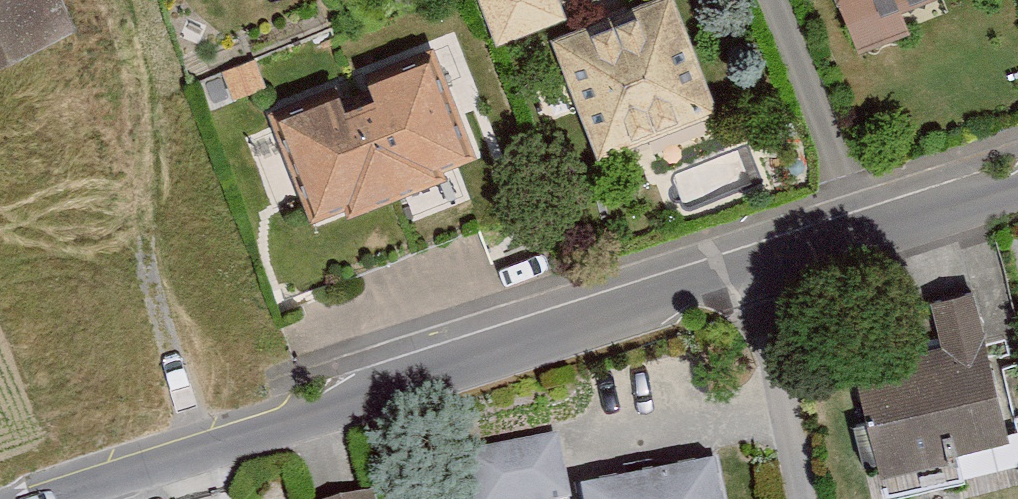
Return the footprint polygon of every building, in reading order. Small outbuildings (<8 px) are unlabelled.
[(64,33),(51,0),(0,0),(0,58),(64,33)] [(494,58),(565,32),(553,0),(472,0),(494,58)] [(853,69),(909,48),(901,26),(957,6),(954,0),(828,0),(853,69)] [(672,2),(548,48),(594,173),(718,128),(672,2)] [(334,106),(273,130),(316,236),(471,175),(428,67),(362,93),(369,110),(341,121),(334,106)] [(254,69),(215,82),(225,111),(264,98),(254,69)] [(912,389),(857,402),(877,488),(1004,460),(969,306),(929,316),(940,363),(907,370),(912,389)] [(464,466),(469,498),(560,498),(553,452),(464,466)] [(634,498),(712,498),(709,486),(634,498)]
